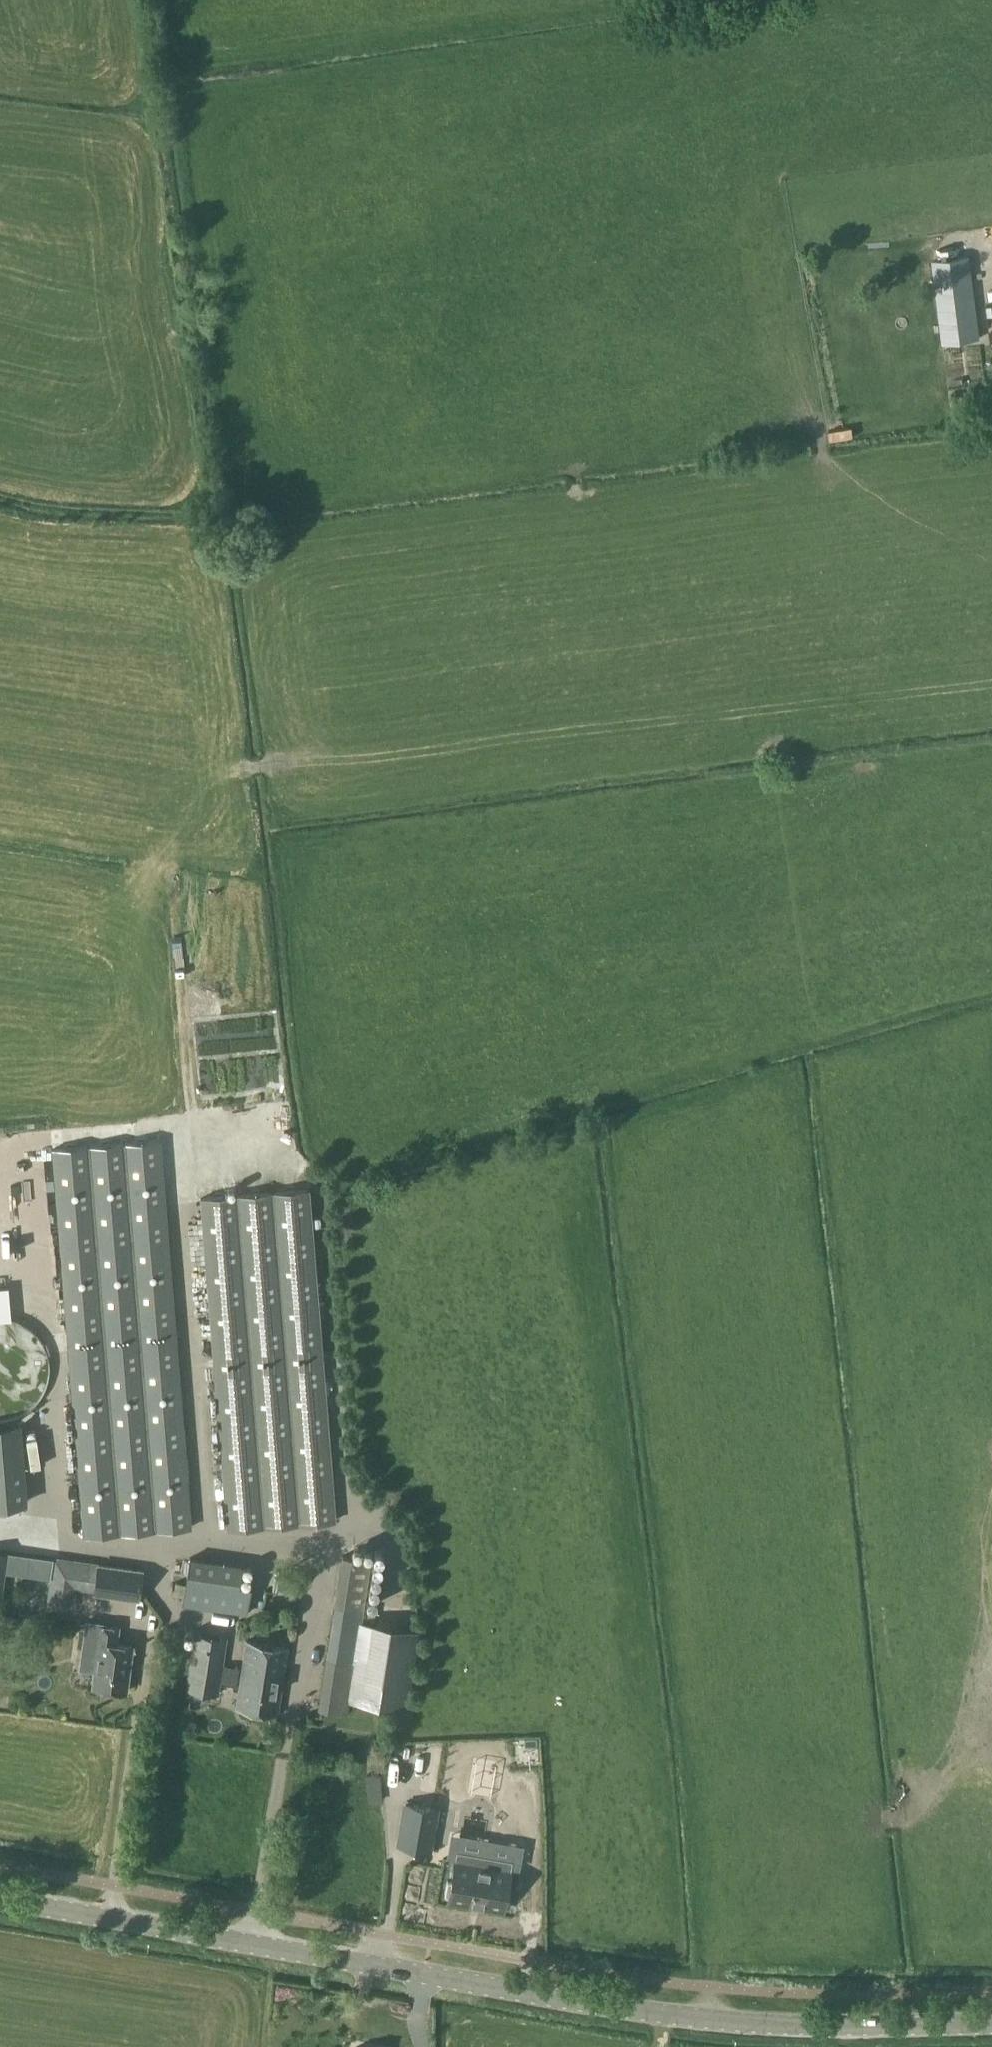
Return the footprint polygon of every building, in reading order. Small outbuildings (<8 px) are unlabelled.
[(980,338),(971,256),(931,261),(941,343),(980,338)] [(52,1149),(83,1535),(191,1526),(160,1140),(52,1149)] [(201,1197),(227,1528),(335,1520),(309,1189),(201,1197)] [(28,1500),(21,1419),(0,1421),(0,1503),(28,1500)] [(52,1556),(7,1550),(4,1570),(50,1576),(52,1556)] [(74,1609),(76,1589),(93,1591),(93,1593),(139,1600),(143,1569),(97,1563),(97,1562),(53,1555),(52,1556),(50,1576),(46,1605),(74,1609)] [(225,1562),(208,1559),(189,1557),(182,1605),(246,1614),(253,1566),(225,1562)] [(340,1557),(334,1602),(333,1602),(318,1709),(347,1713),(349,1699),(381,1704),(390,1640),(358,1635),(361,1618),(372,1620),(374,1608),(362,1606),(368,1561),(340,1557)] [(18,1616),(0,1612),(0,1645),(14,1647),(18,1616)] [(419,1627),(372,1620),(361,1618),(358,1635),(390,1640),(381,1704),(408,1707),(419,1627)] [(95,1669),(101,1623),(86,1621),(80,1667),(95,1669)] [(95,1669),(92,1689),(124,1694),(131,1645),(117,1643),(120,1625),(101,1623),(95,1669)] [(193,1634),(185,1689),(219,1694),(227,1637),(193,1634)] [(246,1641),(236,1706),(277,1712),(287,1647),(246,1641)] [(403,1801),(398,1826),(395,1844),(432,1851),(439,1807),(403,1801)] [(487,1837),(514,1838),(515,1808),(489,1807),(487,1837)] [(445,1893),(444,1897),(500,1906),(500,1902),(505,1902),(507,1890),(502,1888),(508,1856),(452,1848),(447,1877),(443,1877),(441,1891),(445,1893)]
